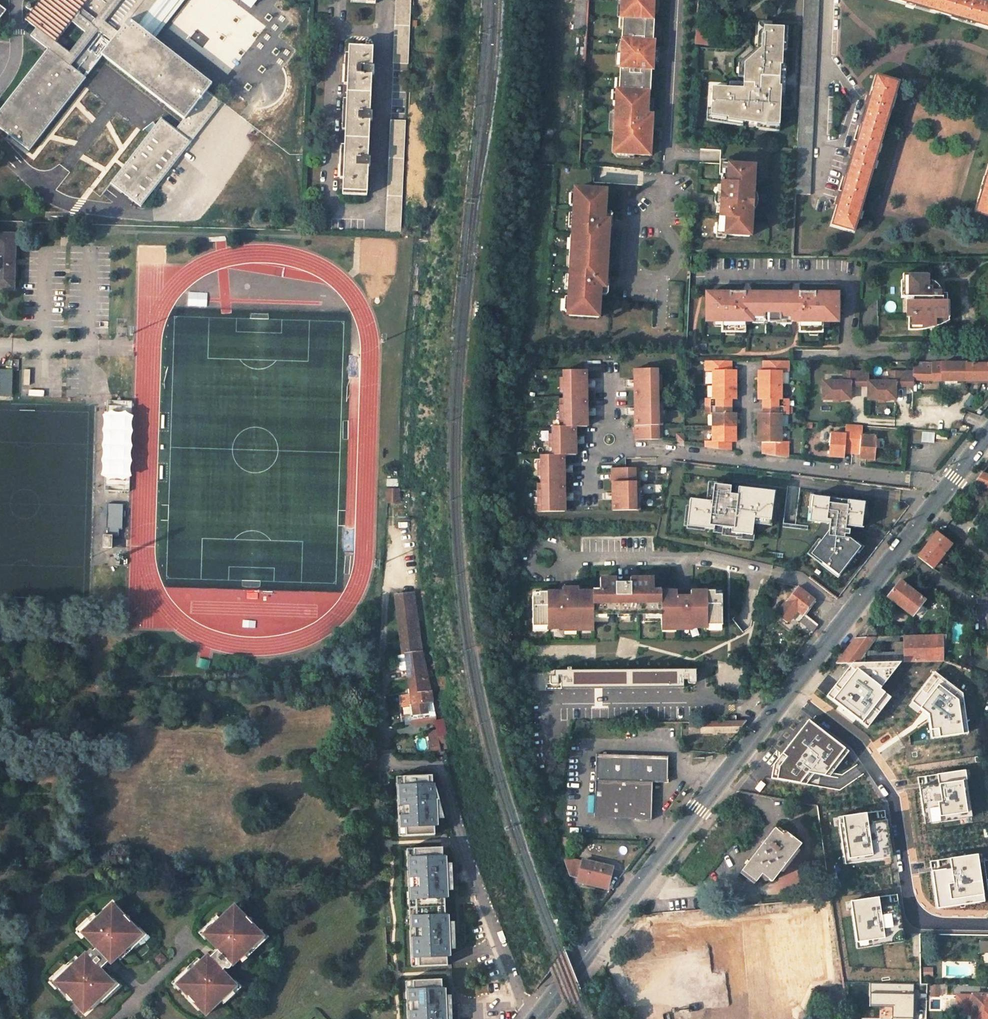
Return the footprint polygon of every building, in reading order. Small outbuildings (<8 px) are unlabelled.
[(26,20),(38,29),(32,37),(49,50),(0,117),(0,126),(33,151),(86,78),(71,66),(76,59),(71,55),(56,43),(72,22),(86,33),(92,25),(98,30),(113,42),(103,55),(185,119),(176,130),(161,119),(113,184),(142,206),(185,149),(229,181),(270,128),(252,114),(230,140),(206,122),(222,101),(208,90),(213,84),(137,25),(156,0),(41,0),(26,20)] [(240,9),(247,0),(228,0),(240,9)] [(308,17),(285,0),(251,0),(255,3),(244,19),(289,51),(299,37),(295,34),(308,17)] [(393,61),(407,62),(410,0),(396,0),(393,61)] [(649,156),(651,122),(646,121),(647,91),(648,92),(649,70),(651,70),(652,41),(651,41),(652,20),(651,20),(652,0),(619,0),(622,0),(621,18),(624,18),(623,29),(621,29),(618,79),(621,79),(620,90),(617,90),(616,108),(613,107),(612,138),(616,138),(615,154),(649,156)] [(818,0),(804,0),(794,193),(808,194),(818,0)] [(987,28),(987,5),(973,0),(898,0),(987,28)] [(71,55),(76,59),(98,30),(92,25),(86,33),(71,55)] [(730,88),(711,88),(710,105),(710,111),(727,115),(727,117),(742,120),(755,123),(764,125),(765,124),(779,126),(780,88),(779,88),(780,67),(781,67),(782,51),(786,51),(787,29),(763,27),(763,35),(757,35),(757,50),(755,49),(744,59),(743,84),(742,89),(730,88)] [(224,44),(238,55),(227,71),(272,103),(295,71),(235,28),(224,44)] [(695,45),(703,46),(704,31),(696,30),(695,45)] [(347,46),(341,190),(365,191),(366,165),(368,166),(368,157),(366,157),(368,120),(370,120),(371,111),(368,111),(370,74),(373,74),(373,66),(371,65),(372,47),(347,46)] [(837,209),(832,225),(853,230),(897,85),(876,78),(869,101),(837,209)] [(219,117),(233,128),(250,109),(236,97),(219,117)] [(710,111),(710,105),(707,105),(707,118),(741,126),(742,120),(727,117),(727,115),(710,111)] [(404,120),(390,119),(384,232),(398,232),(404,120)] [(73,136),(75,123),(62,121),(60,133),(73,136)] [(764,125),(755,123),(756,127),(778,132),(779,126),(765,124),(764,125)] [(752,166),(724,165),(724,176),(721,175),(719,215),(719,224),(722,224),(721,236),(750,237),(750,216),(753,216),(754,187),(752,187),(752,166)] [(975,213),(987,216),(987,170),(975,213)] [(605,190),(575,188),(574,206),(571,206),(571,214),(572,216),(572,221),(571,220),(570,236),(574,236),(572,267),(568,267),(567,283),(569,283),(568,287),(566,289),(566,298),(569,298),(568,315),(598,317),(599,287),(604,287),(608,220),(603,220),(605,190)] [(17,290),(18,235),(0,235),(0,290),(17,290)] [(935,318),(950,319),(950,301),(947,301),(947,294),(940,294),(940,289),(933,282),(928,282),(928,274),(904,274),(904,288),(910,288),(909,294),(908,294),(907,318),(912,318),(911,326),(919,326),(919,324),(926,324),(926,326),(935,326),(935,318)] [(767,295),(706,295),(705,323),(714,323),(714,320),(719,320),(721,322),(721,334),(725,334),(725,330),(734,330),(734,334),(743,334),(743,327),(742,325),(743,323),(743,318),(763,318),(764,323),(767,323),(767,324),(775,324),(775,323),(779,323),(779,318),(799,318),(799,324),(800,326),(799,327),(799,335),(808,335),(808,331),(817,331),(817,335),(821,335),(821,323),(823,321),(828,321),(828,324),(837,324),(837,311),(838,311),(838,303),(837,303),(837,296),(775,295),(775,300),(767,300),(767,295)] [(706,361),(705,371),(712,371),(712,399),(705,399),(705,414),(712,414),(712,441),(705,441),(705,448),(730,450),(731,437),(735,437),(735,420),(731,420),(731,394),(735,394),(736,377),(731,377),(731,361),(706,361)] [(788,361),(763,361),(763,377),(758,377),(758,394),(763,394),(762,420),(758,420),(758,437),(762,437),(762,454),(788,457),(788,442),(781,442),(781,414),(788,414),(788,399),(781,399),(781,372),(788,372),(788,361)] [(914,381),(987,381),(987,364),(966,364),(966,362),(914,362),(914,381)] [(663,439),(662,398),(658,398),(657,369),(635,370),(634,377),(639,377),(639,389),(635,390),(635,405),(639,406),(640,417),(635,417),(636,439),(663,439)] [(0,371),(0,398),(12,397),(13,371),(0,371)] [(571,448),(572,435),(575,435),(576,428),(588,427),(588,418),(584,418),(584,407),(588,406),(587,390),(584,390),(583,379),(587,379),(587,371),(564,371),(565,400),(560,400),(560,427),(553,428),(553,456),(541,456),(542,483),(538,484),(538,512),(567,511),(566,503),(561,503),(561,493),(565,492),(564,476),(561,475),(560,465),(564,464),(564,456),(576,455),(576,448),(571,448)] [(868,382),(868,372),(844,371),(844,381),(823,381),(822,399),(850,399),(850,386),(868,385),(868,382)] [(868,385),(868,399),(895,399),(895,386),(913,386),(914,372),(889,372),(889,382),(868,382),(868,385)] [(131,401),(107,399),(103,490),(128,491),(131,401)] [(862,426),(846,425),(845,435),(831,433),(829,457),(838,457),(838,452),(844,452),(860,453),(866,454),(865,459),(874,460),(876,437),(862,436),(862,426)] [(685,433),(675,433),(675,441),(685,441),(685,433)] [(639,467),(611,468),(612,491),(617,490),(616,502),(612,502),(613,510),(641,510),(639,467)] [(974,484),(987,489),(987,475),(982,473),(974,484)] [(691,498),(688,520),(689,520),(706,522),(705,527),(715,529),(715,525),(725,527),(732,527),(731,532),(753,534),(755,518),(771,519),(775,491),(758,489),(757,494),(738,492),(738,494),(731,493),(731,486),(715,484),(713,501),(691,498)] [(396,487),(384,487),(384,501),(396,501),(396,487)] [(829,498),(812,496),(810,514),(814,514),(813,521),(830,523),(829,530),(814,549),(825,558),(822,562),(838,575),(860,546),(849,538),(848,537),(843,537),(844,533),(849,534),(849,529),(845,528),(845,525),(850,526),(858,527),(859,519),(862,520),(864,502),(847,500),(847,505),(828,503),(829,498)] [(123,533),(124,505),(107,505),(107,533),(123,533)] [(917,558),(932,569),(950,545),(936,533),(917,558)] [(110,535),(101,535),(100,547),(109,547),(110,535)] [(814,549),(811,553),(822,562),(825,558),(814,549)] [(722,625),(722,595),(715,595),(715,591),(691,591),(691,597),(677,597),(676,591),(653,592),(653,578),(630,578),(630,583),(616,583),(616,578),(600,579),(600,592),(578,592),(578,588),(562,588),(562,592),(539,592),(539,596),(532,597),(533,626),(548,626),(547,628),(563,628),(563,626),(593,626),(593,613),(661,612),(661,625),(691,625),(691,627),(707,627),(707,625),(722,625)] [(912,616),(923,600),(899,581),(886,597),(912,616)] [(815,602),(796,587),(777,614),(788,622),(798,609),(805,615),(815,602)] [(413,596),(400,597),(408,678),(426,676),(417,632),(413,596)] [(805,616),(800,622),(812,632),(818,625),(805,616)] [(877,630),(867,623),(854,639),(871,638),(875,638),(877,630)] [(903,636),(904,651),(876,652),(876,662),(942,660),(945,634),(903,636)] [(863,650),(871,638),(854,639),(845,651),(863,650)] [(835,664),(863,663),(863,650),(845,651),(835,664)] [(883,699),(838,665),(817,693),(862,726),(883,699)] [(561,670),(553,670),(554,675),(549,676),(549,684),(558,684),(558,677),(561,677),(561,685),(693,685),(692,669),(568,670),(561,670)] [(930,672),(908,701),(922,712),(926,738),(964,732),(959,693),(930,672)] [(408,678),(413,714),(423,713),(422,702),(431,701),(430,692),(429,692),(426,676),(408,678)] [(700,721),(700,733),(731,732),(733,736),(745,720),(700,721)] [(840,748),(804,720),(780,752),(782,756),(773,765),(772,780),(795,782),(804,770),(820,774),(840,748)] [(688,733),(700,733),(700,721),(688,721),(688,733)] [(437,739),(429,740),(431,754),(440,753),(437,739)] [(667,756),(596,753),(595,780),(594,819),(651,820),(652,782),(667,782),(667,756)] [(935,782),(914,785),(919,821),(966,815),(960,772),(934,775),(935,782)] [(432,774),(403,776),(404,785),(399,785),(400,804),(402,804),(403,815),(400,815),(401,826),(405,825),(406,835),(435,834),(434,825),(438,825),(438,818),(437,799),(439,799),(435,784),(432,784),(432,774)] [(403,776),(396,776),(399,835),(406,835),(405,825),(401,826),(400,815),(403,815),(402,804),(400,804),(399,785),(404,785),(403,776)] [(866,812),(835,817),(842,864),(888,857),(883,823),(868,826),(866,812)] [(773,829),(740,871),(754,882),(758,877),(761,874),(768,879),(771,882),(780,871),(797,849),(801,844),(784,831),(783,833),(781,835),(775,830),(773,829)] [(414,848),(414,857),(410,857),(410,877),(413,876),(413,887),(411,888),(411,898),(416,898),(416,915),(412,915),(412,926),(415,926),(415,937),(413,937),(414,957),(418,956),(419,966),(448,965),(447,956),(451,955),(451,948),(449,921),(449,914),(445,914),(445,897),(448,897),(448,890),(447,863),(447,856),(443,856),(443,847),(414,848)] [(414,848),(407,848),(411,966),(419,966),(418,956),(414,957),(413,937),(415,937),(415,926),(412,926),(412,915),(416,915),(416,898),(411,898),(411,888),(413,887),(413,876),(410,877),(410,857),(414,857),(414,848)] [(780,871),(782,873),(799,851),(797,849),(780,871)] [(947,865),(926,867),(931,903),(977,897),(972,854),(946,857),(947,865)] [(564,859),(569,875),(579,877),(578,879),(607,887),(612,867),(582,861),(581,863),(564,859)] [(924,888),(925,862),(914,861),(914,888),(924,888)] [(740,871),(738,874),(752,885),(754,882),(740,871)] [(761,874),(758,877),(765,882),(768,879),(761,874)] [(877,897),(845,901),(851,942),(859,941),(860,947),(898,941),(893,907),(879,910),(877,897)] [(828,987),(816,898),(791,902),(803,990),(828,987)] [(74,965),(65,973),(64,972),(57,979),(61,983),(58,986),(83,1013),(109,989),(107,987),(113,982),(101,968),(108,962),(110,964),(123,953),(122,951),(131,943),(132,944),(140,937),(136,933),(138,931),(113,903),(86,927),(88,930),(83,935),(95,948),(93,950),(91,950),(88,950),(87,953),(86,953),(85,952),(73,963),(74,965)] [(196,968),(187,976),(186,974),(178,981),(182,986),(180,988),(205,1017),(232,992),(230,989),(235,984),(223,971),(225,969),(228,969),(230,968),(231,968),(231,966),(231,965),(232,966),(244,955),(244,953),(252,946),(253,947),(261,940),(257,935),(259,933),(234,905),(207,930),(209,932),(205,937),(217,950),(209,957),(207,955),(195,966),(196,968)] [(682,912),(660,914),(661,924),(653,925),(654,940),(651,940),(652,953),(642,961),(655,977),(665,969),(673,968),(671,945),(674,945),(672,923),(682,922),(682,912)] [(746,938),(744,917),(695,922),(697,940),(712,938),(712,944),(728,942),(728,940),(746,938)] [(987,952),(987,941),(980,940),(979,952),(987,952)] [(932,966),(922,966),(922,975),(932,975),(932,966)] [(773,978),(752,980),(752,990),(750,990),(750,1000),(751,1016),(748,1016),(748,1018),(764,1018),(764,1015),(772,1014),(772,1006),(774,1005),(773,978)] [(413,980),(413,989),(409,989),(409,1000),(411,1000),(412,1011),(409,1011),(410,1018),(447,1018),(446,995),(446,988),(442,988),(442,979),(413,980)] [(930,995),(939,995),(939,984),(931,984),(930,995)] [(972,994),(972,995),(957,995),(957,1013),(971,1013),(971,1018),(987,1018),(987,995),(972,994)]
